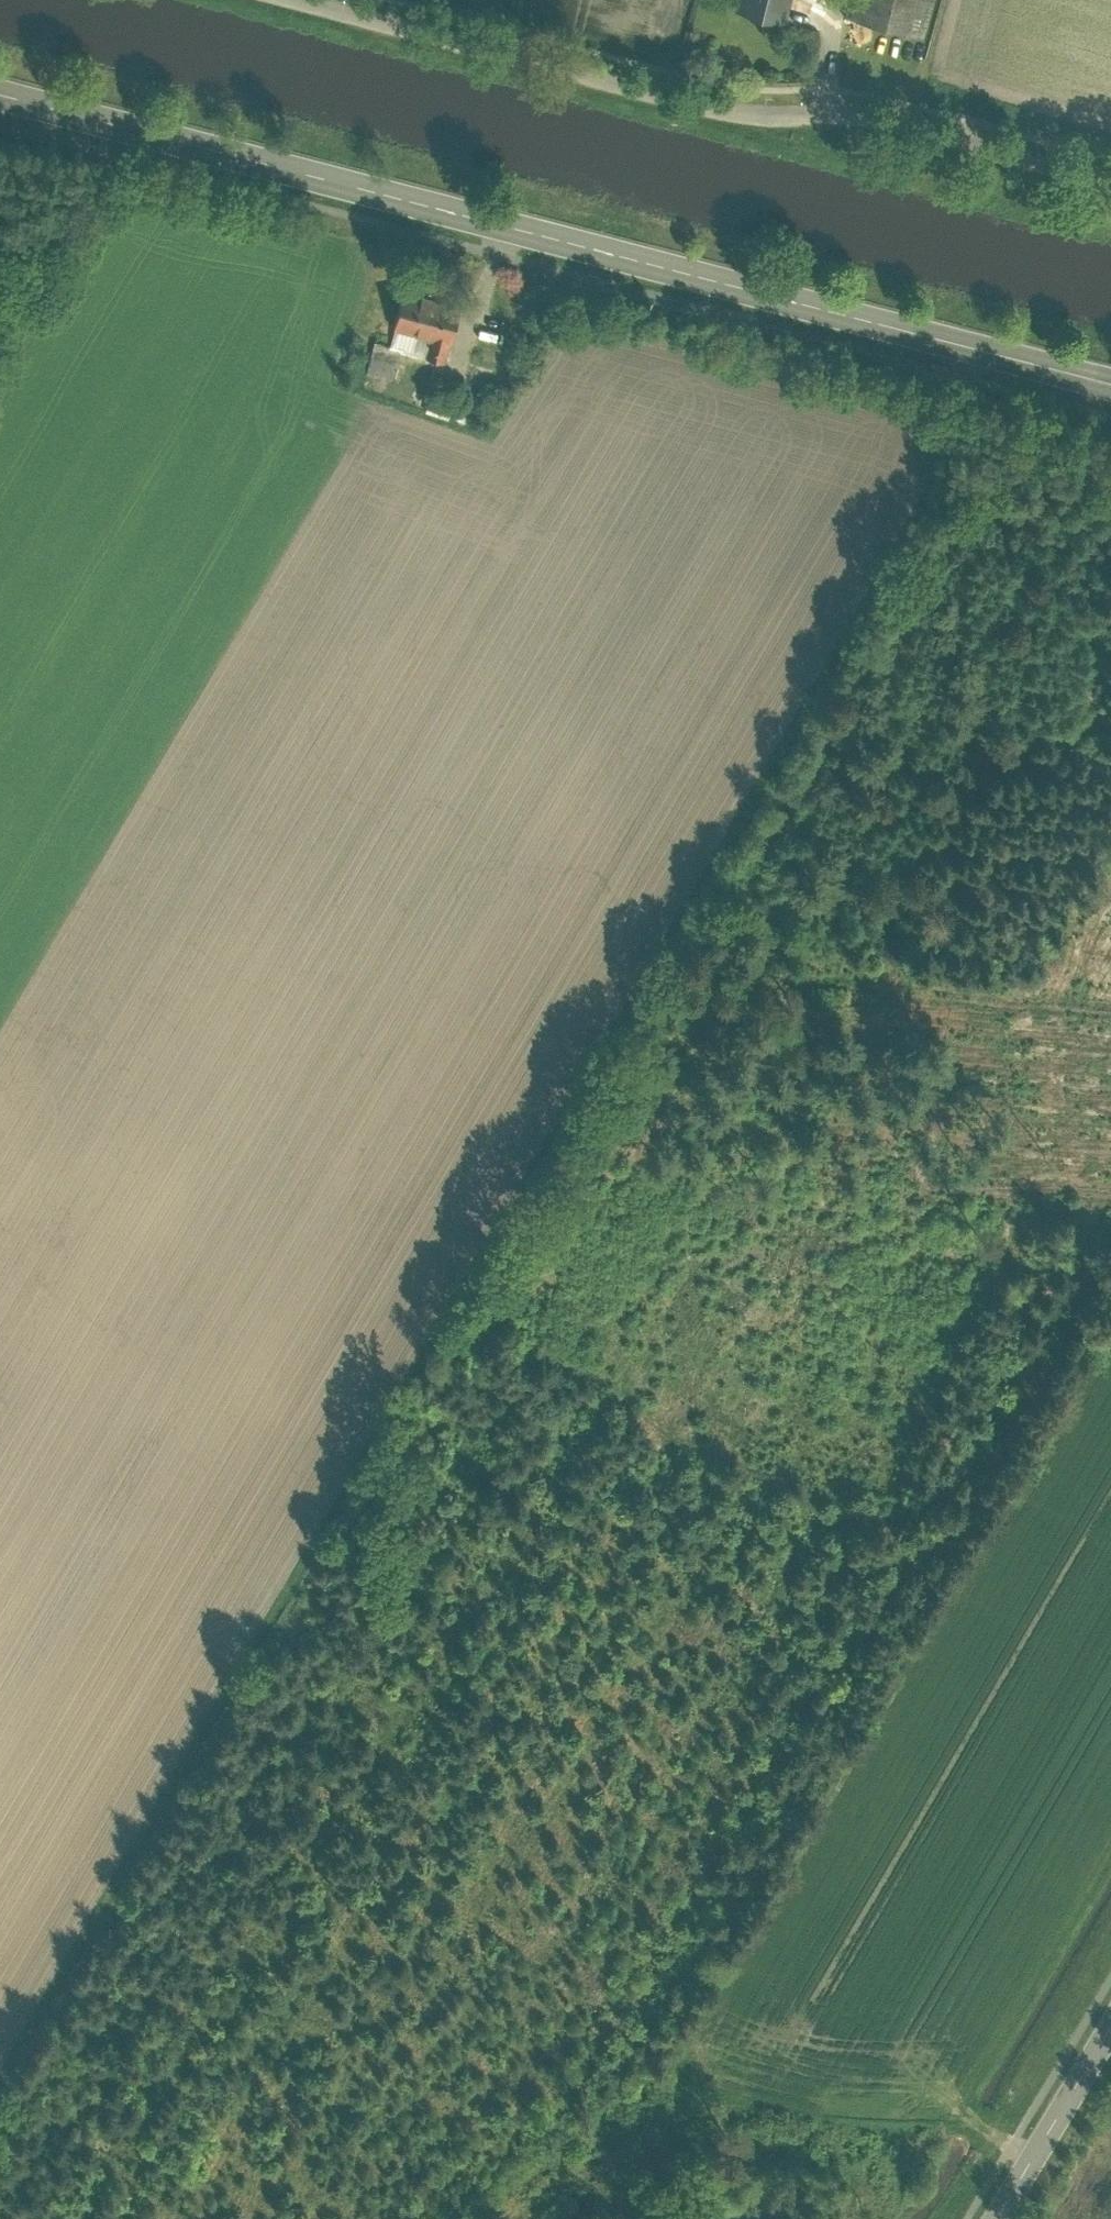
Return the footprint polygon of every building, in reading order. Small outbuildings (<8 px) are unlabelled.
[(744,6),(790,17),(794,0),(746,0),(744,6)] [(848,12),(924,32),(933,0),(851,0),(848,12)] [(468,300),(412,285),(401,322),(442,333),(437,350),(454,354),(468,300)]
